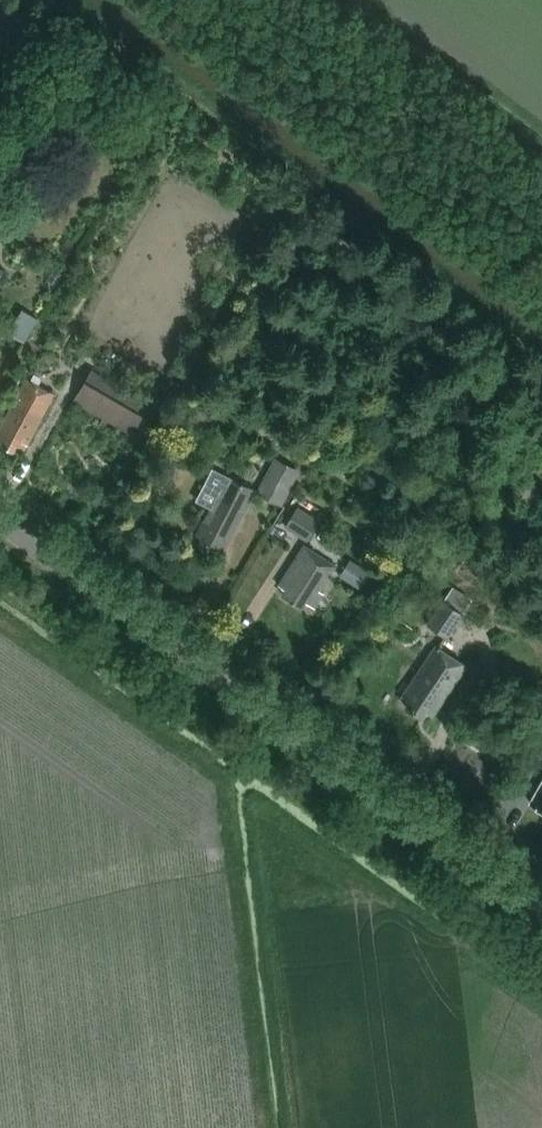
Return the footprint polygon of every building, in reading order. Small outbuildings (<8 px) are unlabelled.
[(40,320),(23,310),(9,333),(26,343),(40,320)] [(156,408),(157,406),(92,369),(67,413),(71,415),(77,404),(103,419),(103,420),(97,430),(97,431),(101,433),(108,422),(129,434),(123,445),(132,450),(156,408)] [(45,414),(54,395),(27,382),(0,436),(0,441),(3,442),(1,447),(17,455),(20,451),(26,454),(45,414)] [(303,470),(277,456),(258,492),(284,506),(303,470)] [(219,491),(227,475),(214,469),(206,484),(219,491)] [(228,479),(221,492),(197,538),(202,541),(199,547),(217,556),(220,551),(225,554),(256,494),(228,479)] [(298,507),(286,526),(309,540),(321,521),(298,507)] [(472,589),(485,570),(447,545),(415,592),(438,608),(443,602),(458,579),(472,589)] [(339,568),(307,547),(281,587),(291,593),(287,600),(303,610),(307,604),(317,610),(326,596),(322,593),(339,568)] [(351,560),(340,577),(360,590),(371,573),(351,560)] [(451,591),(429,623),(447,636),(469,604),(451,591)] [(465,663),(437,644),(403,694),(410,699),(406,705),(423,717),(427,711),(431,714),(465,663)] [(541,809),(541,782),(530,802),(541,809)]
